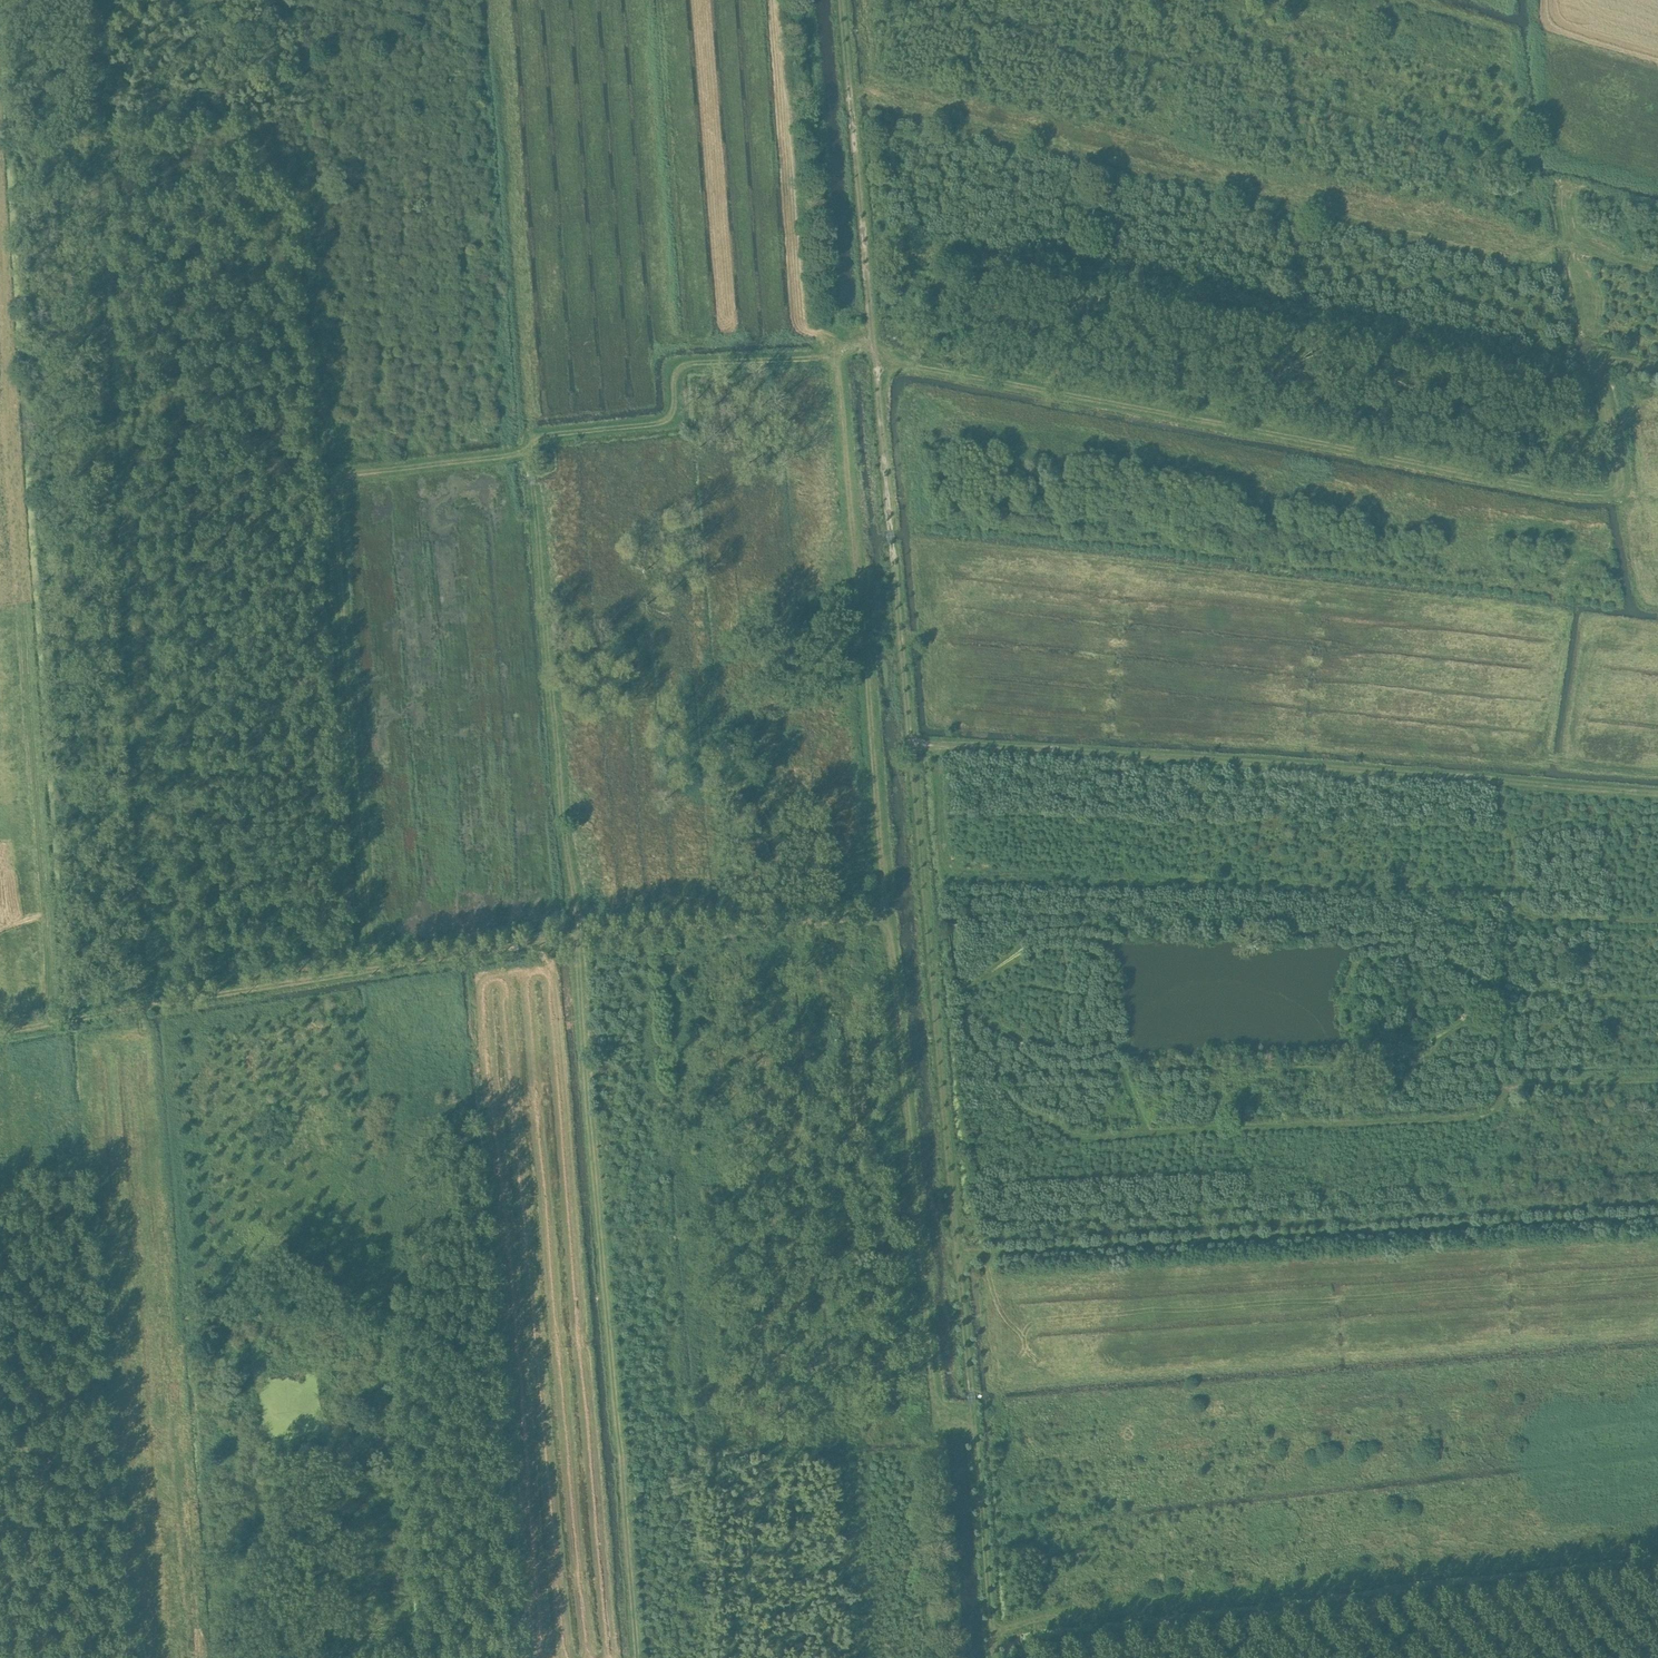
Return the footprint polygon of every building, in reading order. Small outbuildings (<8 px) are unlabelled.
[(946,920),(946,930),(959,930),(959,920),(946,920)]
